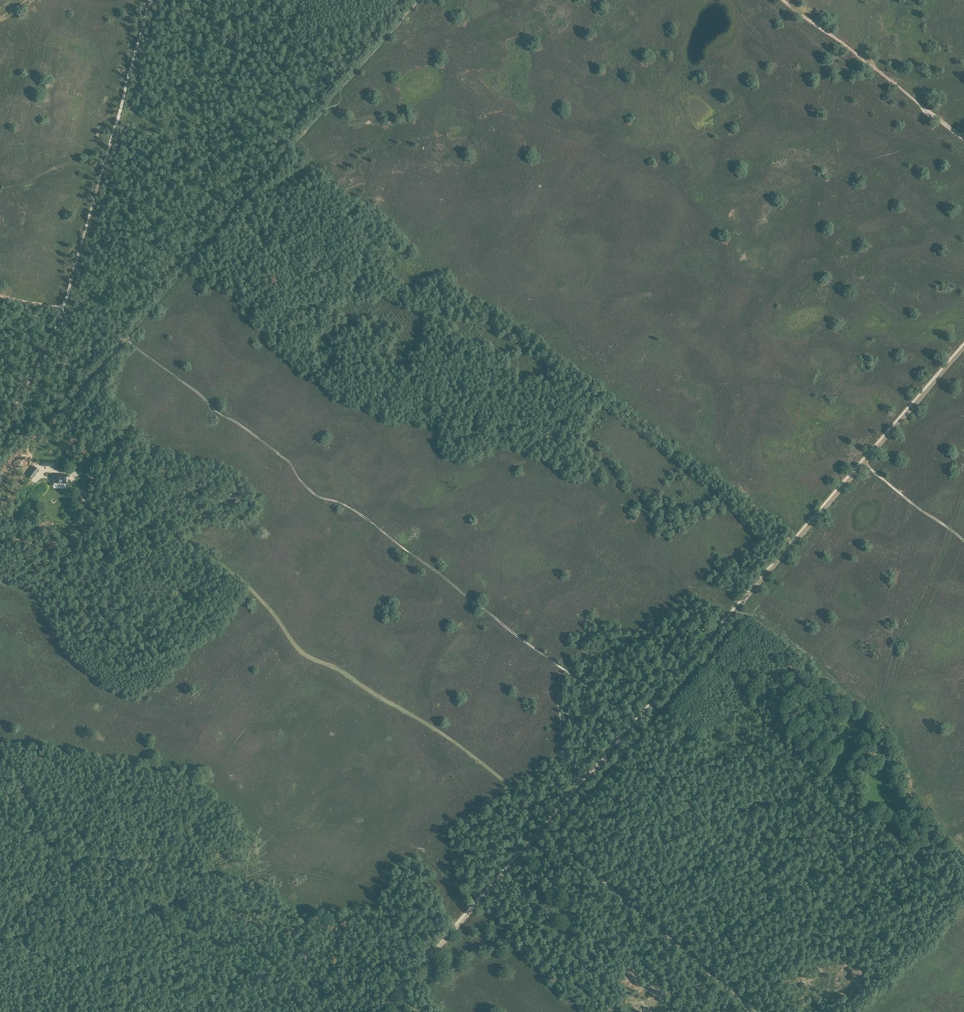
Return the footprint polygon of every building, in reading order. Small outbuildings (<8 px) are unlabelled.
[(33,466),(26,475),(32,480),(39,470),(33,466)] [(67,474),(55,473),(54,483),(66,484),(67,474)]
